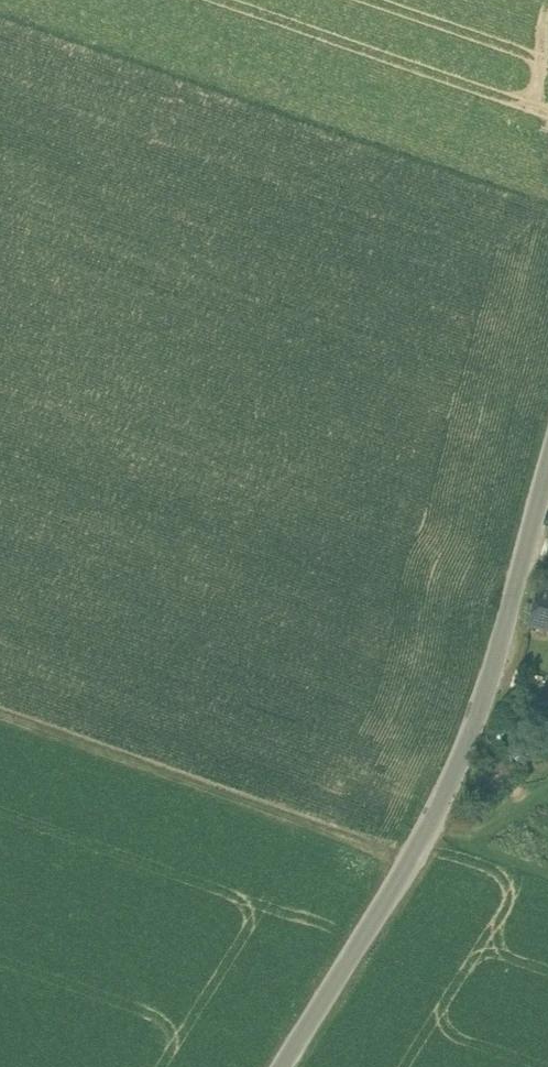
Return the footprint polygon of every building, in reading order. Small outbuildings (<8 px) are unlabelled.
[(537,589),(527,625),(547,631),(547,592),(537,589)]
